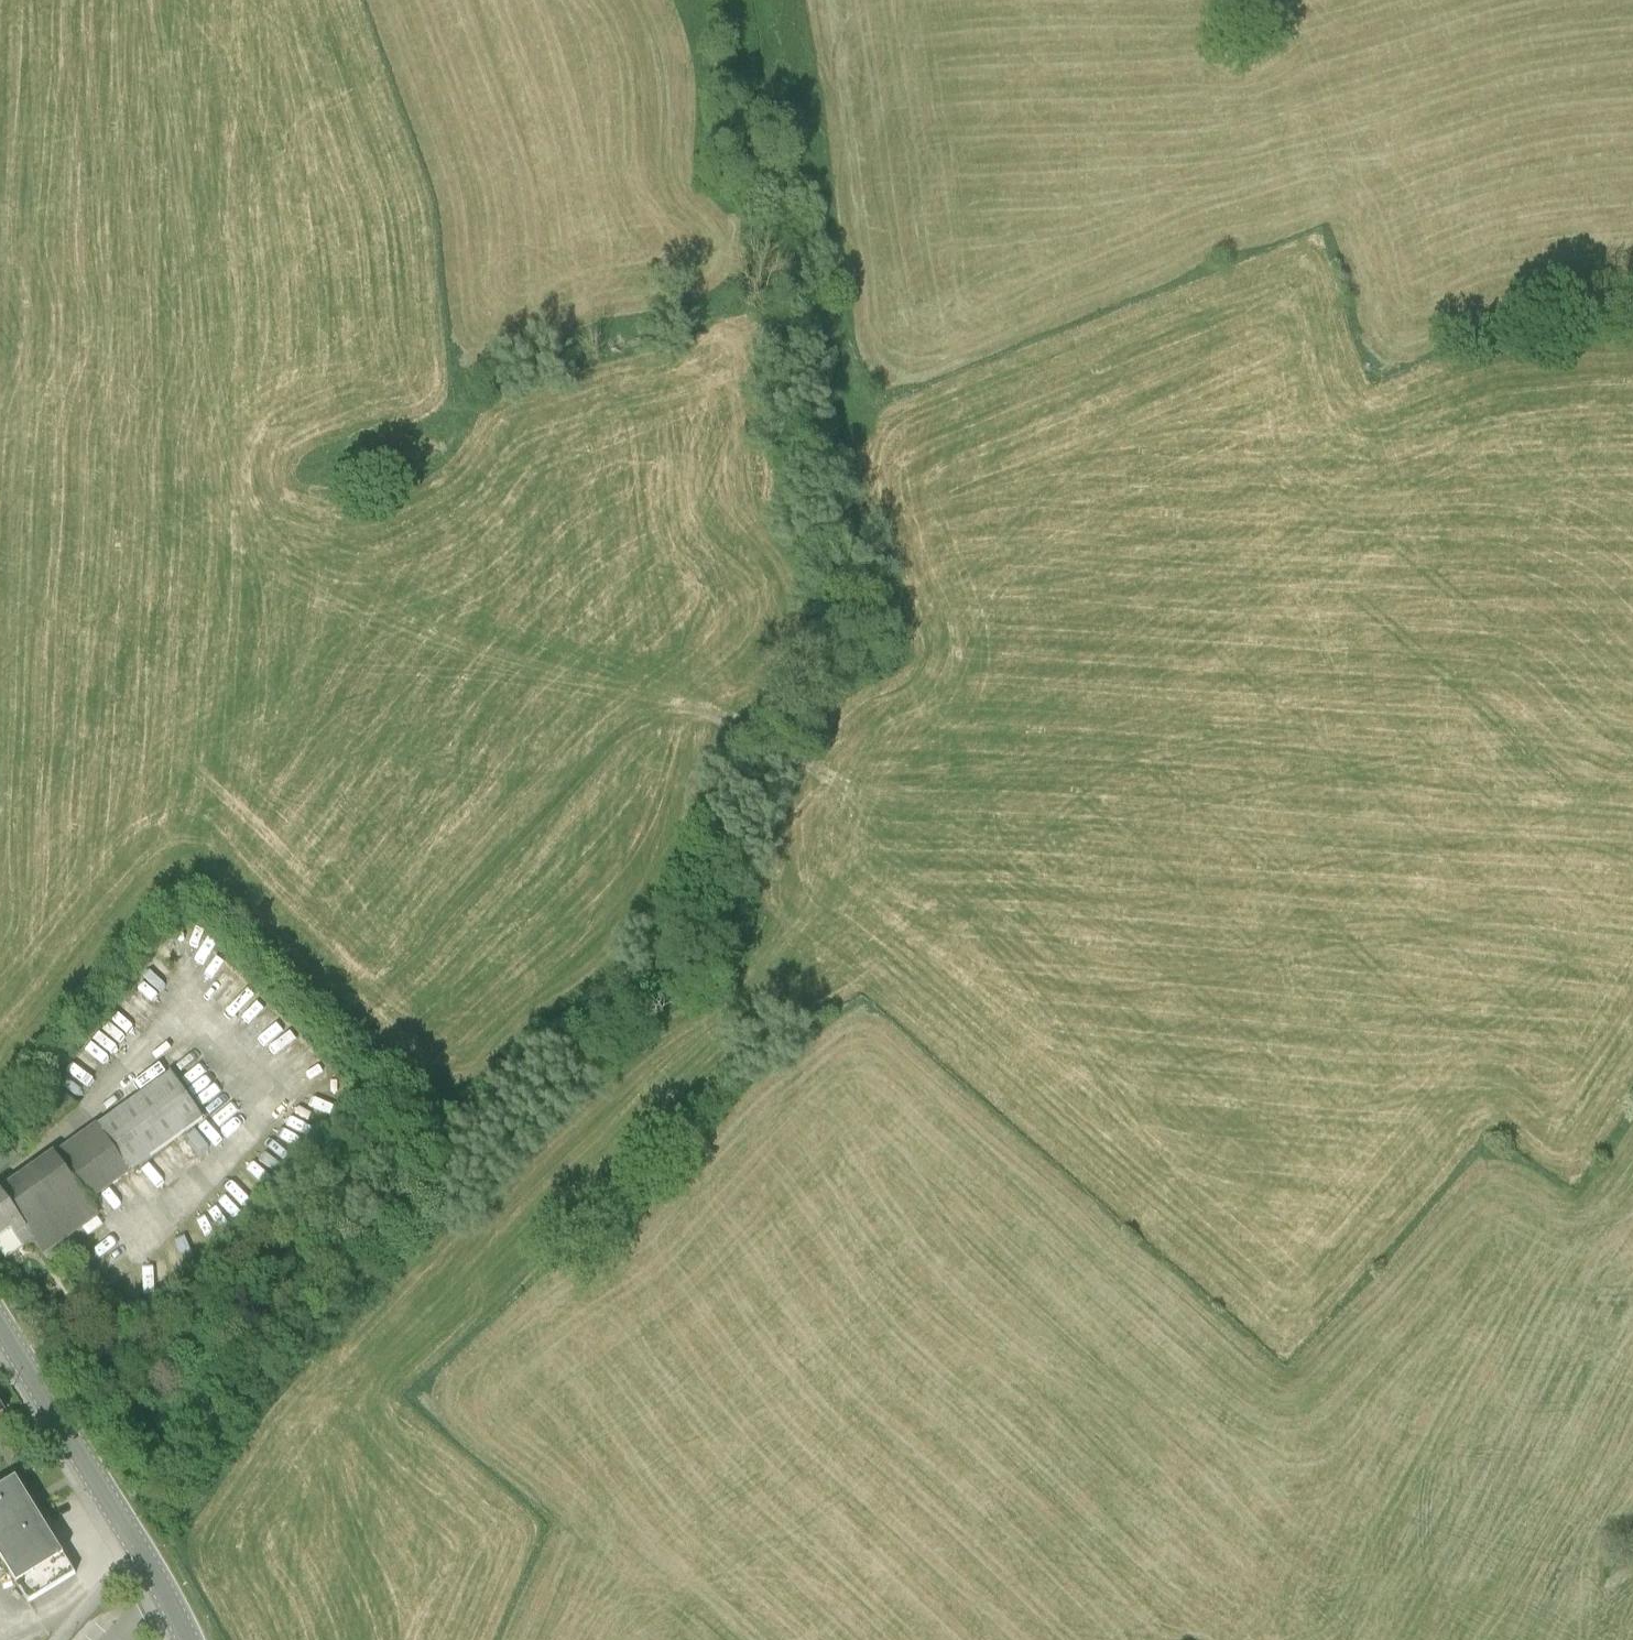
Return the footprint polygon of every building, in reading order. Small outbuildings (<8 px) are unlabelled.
[(172,1074),(98,1128),(131,1173),(205,1120),(172,1074)] [(95,1125),(55,1155),(91,1203),(131,1173),(98,1128),(95,1125)] [(0,1192),(0,1203),(31,1244),(42,1259),(100,1215),(91,1203),(55,1155),(52,1152),(0,1192)] [(8,1238),(13,1244),(15,1242),(22,1251),(31,1244),(0,1203),(0,1243),(8,1238)] [(0,1243),(0,1257),(4,1262),(22,1251),(15,1242),(13,1244),(8,1238),(0,1243)] [(0,1401),(0,1424),(10,1418),(0,1401)] [(27,1600),(74,1571),(17,1479),(0,1489),(0,1555),(27,1600)]
